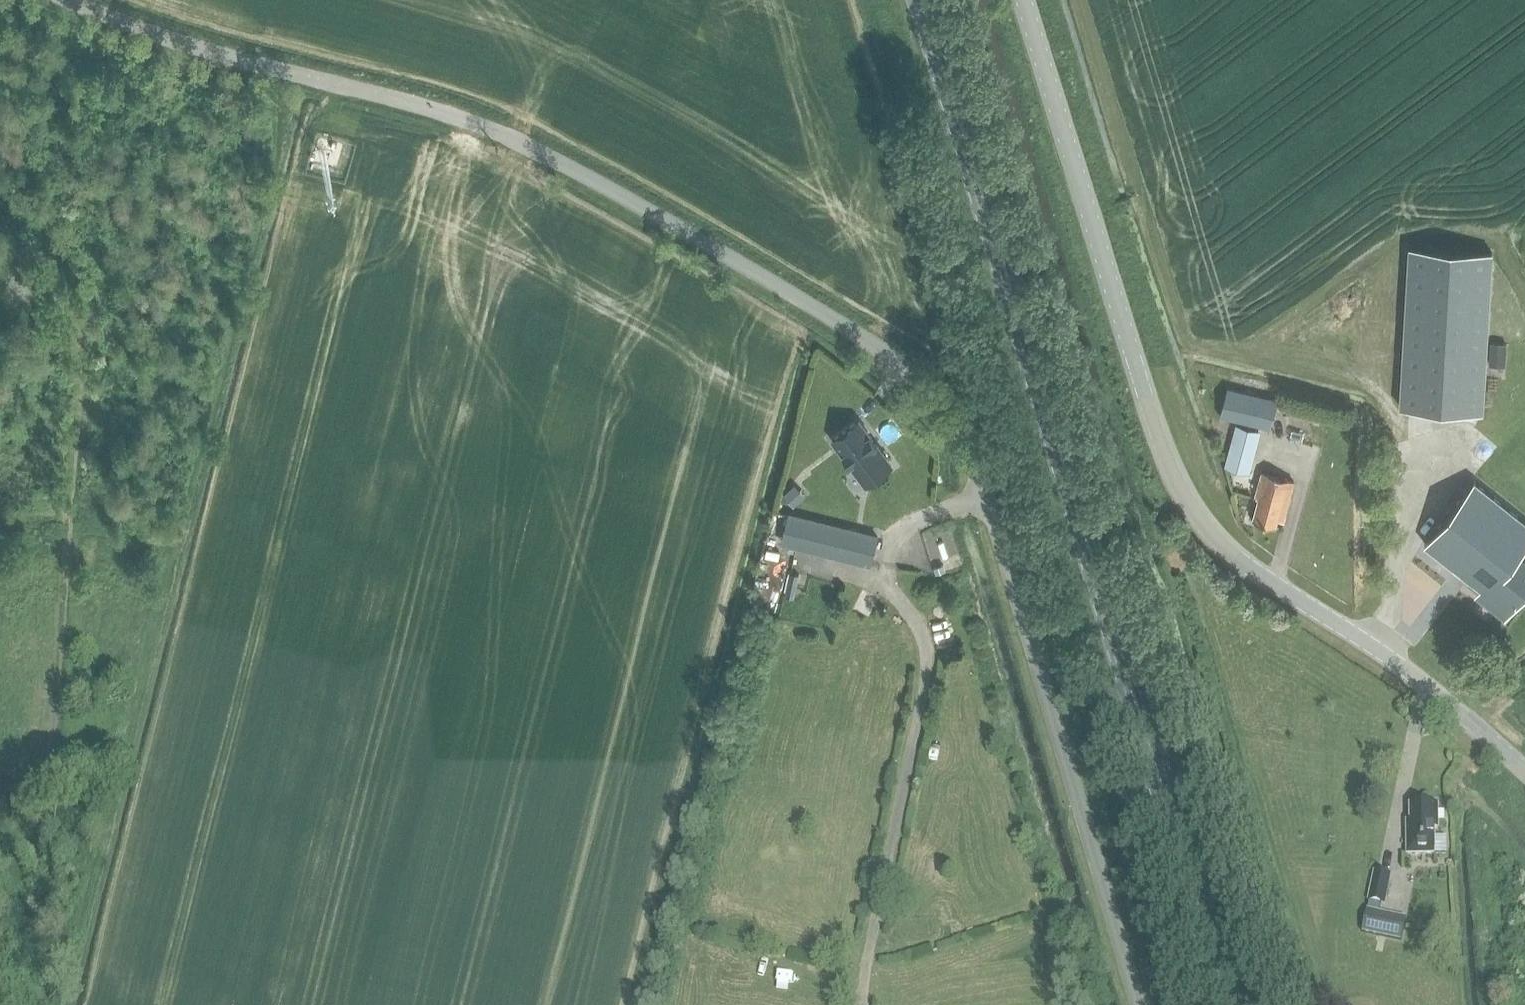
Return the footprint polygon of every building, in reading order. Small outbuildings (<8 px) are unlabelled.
[(1398,408),(1478,412),(1486,253),(1405,249),(1398,408)] [(1490,342),(1489,366),(1506,366),(1507,343),(1490,342)] [(1278,400),(1228,386),(1220,416),(1270,429),(1278,400)] [(893,464),(859,419),(833,439),(867,484),(893,464)] [(1228,455),(1253,461),(1261,431),(1235,425),(1228,455)] [(1295,482),(1261,473),(1255,496),(1259,497),(1253,519),(1276,525),(1278,517),(1285,519),(1295,482)] [(1474,481),(1424,544),(1480,588),(1487,593),(1481,599),(1505,618),(1524,592),(1524,584),(1522,582),(1524,578),(1524,564),(1517,557),(1524,547),(1524,522),(1474,481)] [(795,484),(784,494),(794,506),(805,496),(795,484)] [(781,543),(870,566),(878,535),(789,512),(781,543)] [(943,565),(934,568),(936,574),(945,571),(943,565)] [(785,597),(794,598),(799,575),(790,573),(785,597)] [(1409,827),(1409,854),(1435,854),(1435,827),(1439,826),(1439,805),(1412,806),(1413,827),(1409,827)] [(1367,901),(1385,904),(1391,874),(1374,871),(1367,901)] [(1362,932),(1401,941),(1406,918),(1367,909),(1362,932)]
